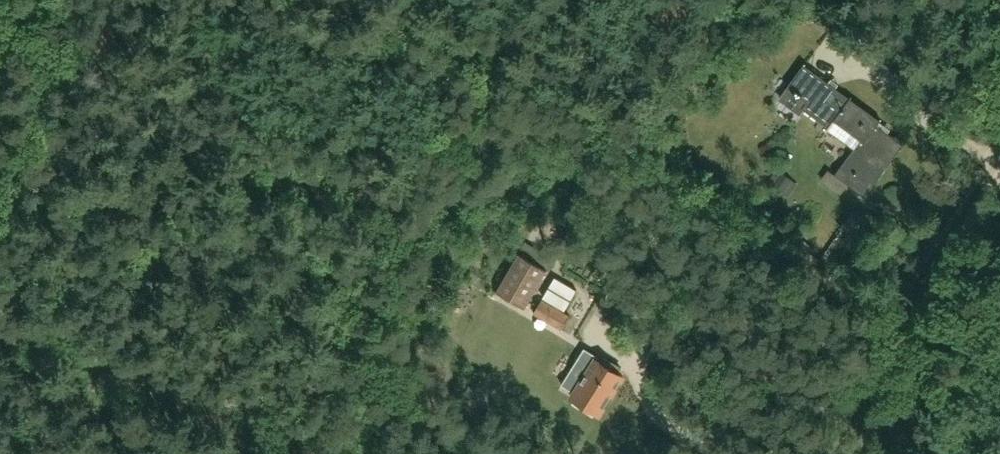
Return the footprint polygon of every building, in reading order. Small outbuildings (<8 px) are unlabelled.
[(834,176),(867,199),(905,146),(878,126),(881,121),(850,99),(834,121),(860,139),(834,176)] [(777,169),(768,182),(788,197),(798,185),(777,169)] [(853,235),(865,221),(853,211),(842,225),(853,235)] [(547,270),(520,255),(498,292),(513,301),(525,308),(547,270)] [(534,314),(561,332),(571,316),(568,313),(578,295),(553,281),(534,314)] [(854,312),(859,315),(864,306),(859,303),(854,312)] [(605,358),(602,363),(595,359),(571,397),(601,417),(625,378),(619,374),(622,369),(605,358)]
